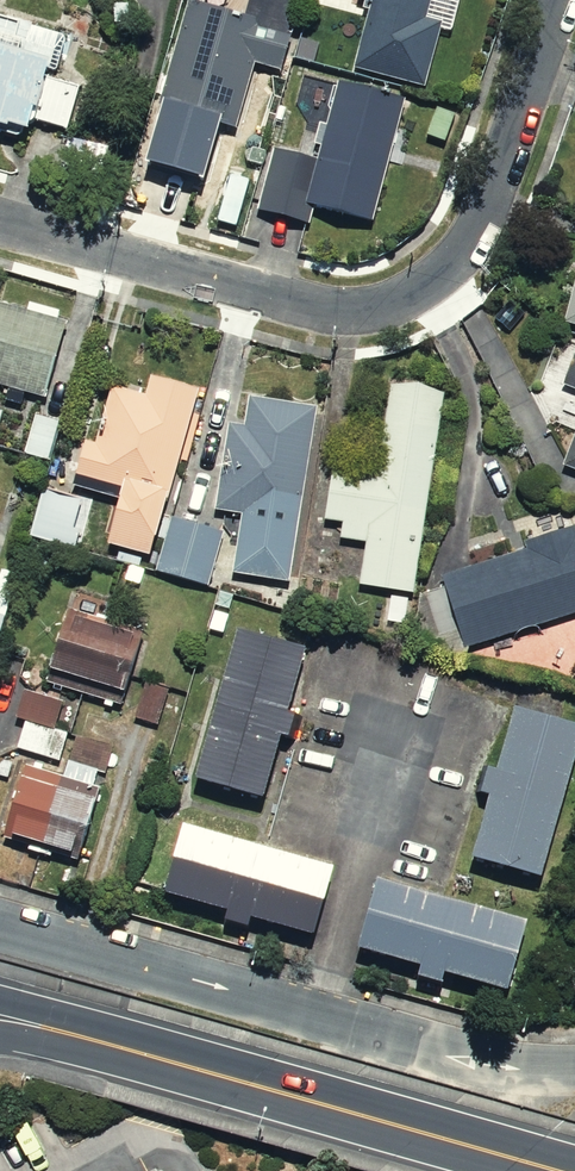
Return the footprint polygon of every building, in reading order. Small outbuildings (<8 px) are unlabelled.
[(131,149),(197,169),(211,121),(228,126),(246,67),(280,77),(303,0),(177,0),(131,149)] [(341,6),(359,11),(344,64),(416,84),(432,28),(449,33),(458,0),(343,0),(341,6)] [(0,10),(0,125),(14,129),(18,116),(57,128),(77,62),(14,44),(22,17),(0,10)] [(394,93),(334,78),(314,158),(260,144),(243,209),(301,223),(304,210),(361,224),(394,93)] [(561,319),(574,324),(574,270),(561,319)] [(0,302),(0,382),(38,391),(57,317),(0,302)] [(572,335),(555,384),(574,391),(574,336),(572,335)] [(161,506),(194,391),(138,374),(134,389),(92,377),(65,470),(103,482),(87,539),(146,557),(161,506)] [(407,595),(434,389),(381,382),(369,476),(325,470),(319,520),(336,522),(333,541),(352,543),(346,587),(407,595)] [(284,577),(311,402),(238,391),(234,419),(213,416),(199,505),(227,510),(218,567),(284,577)] [(550,468),(574,477),(574,397),(550,468)] [(51,422),(22,414),(12,451),(41,459),(51,422)] [(93,510),(35,492),(21,537),(78,555),(93,510)] [(220,523),(161,506),(146,557),(139,580),(199,597),(220,523)] [(433,575),(457,654),(574,617),(574,530),(433,575)] [(137,630),(51,606),(35,664),(120,689),(137,630)] [(304,649),(235,630),(195,779),(265,797),(304,649)] [(85,706),(16,686),(1,738),(69,758),(85,706)] [(509,711),(470,861),(537,878),(574,732),(574,729),(509,711)] [(0,772),(0,841),(71,860),(88,796),(0,772)] [(165,892),(224,907),(221,922),(252,930),(256,916),(316,931),(332,869),(182,830),(165,892)] [(521,919),(375,883),(358,949),(505,985),(521,919)]
